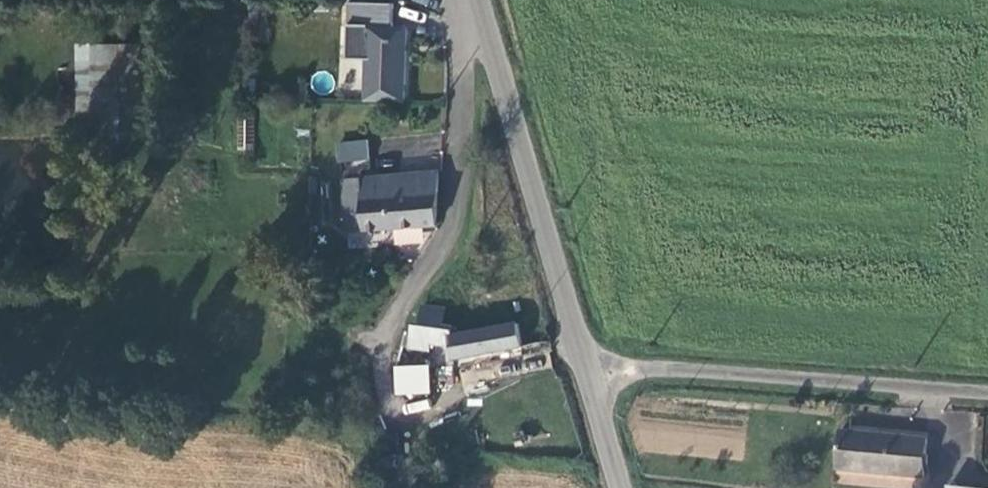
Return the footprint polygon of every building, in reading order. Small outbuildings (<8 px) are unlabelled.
[(371,64),(368,105),(407,105),(411,31),(398,30),(400,9),(355,3),(353,63),(371,64)] [(128,44),(75,42),(73,114),(125,115),(128,44)] [(132,49),(132,104),(171,105),(172,50),(132,49)] [(252,117),(239,118),(241,150),(254,149),(252,117)] [(336,161),(369,159),(367,140),(335,142),(336,161)] [(418,188),(439,187),(440,179),(363,184),(364,202),(345,204),(348,238),(379,236),(377,216),(382,215),(382,200),(420,197),(418,188)] [(363,184),(344,186),(345,204),(364,202),(363,184)] [(379,236),(440,232),(439,187),(418,188),(420,197),(382,200),(382,215),(377,216),(379,236)] [(411,342),(410,357),(436,360),(437,358),(461,361),(466,376),(531,362),(523,332),(460,343),(460,336),(449,333),(450,318),(428,316),(426,330),(419,330),(417,342),(411,342)] [(439,373),(405,370),(404,397),(438,399),(439,373)] [(935,440),(875,436),(872,475),(933,477),(935,440)]
